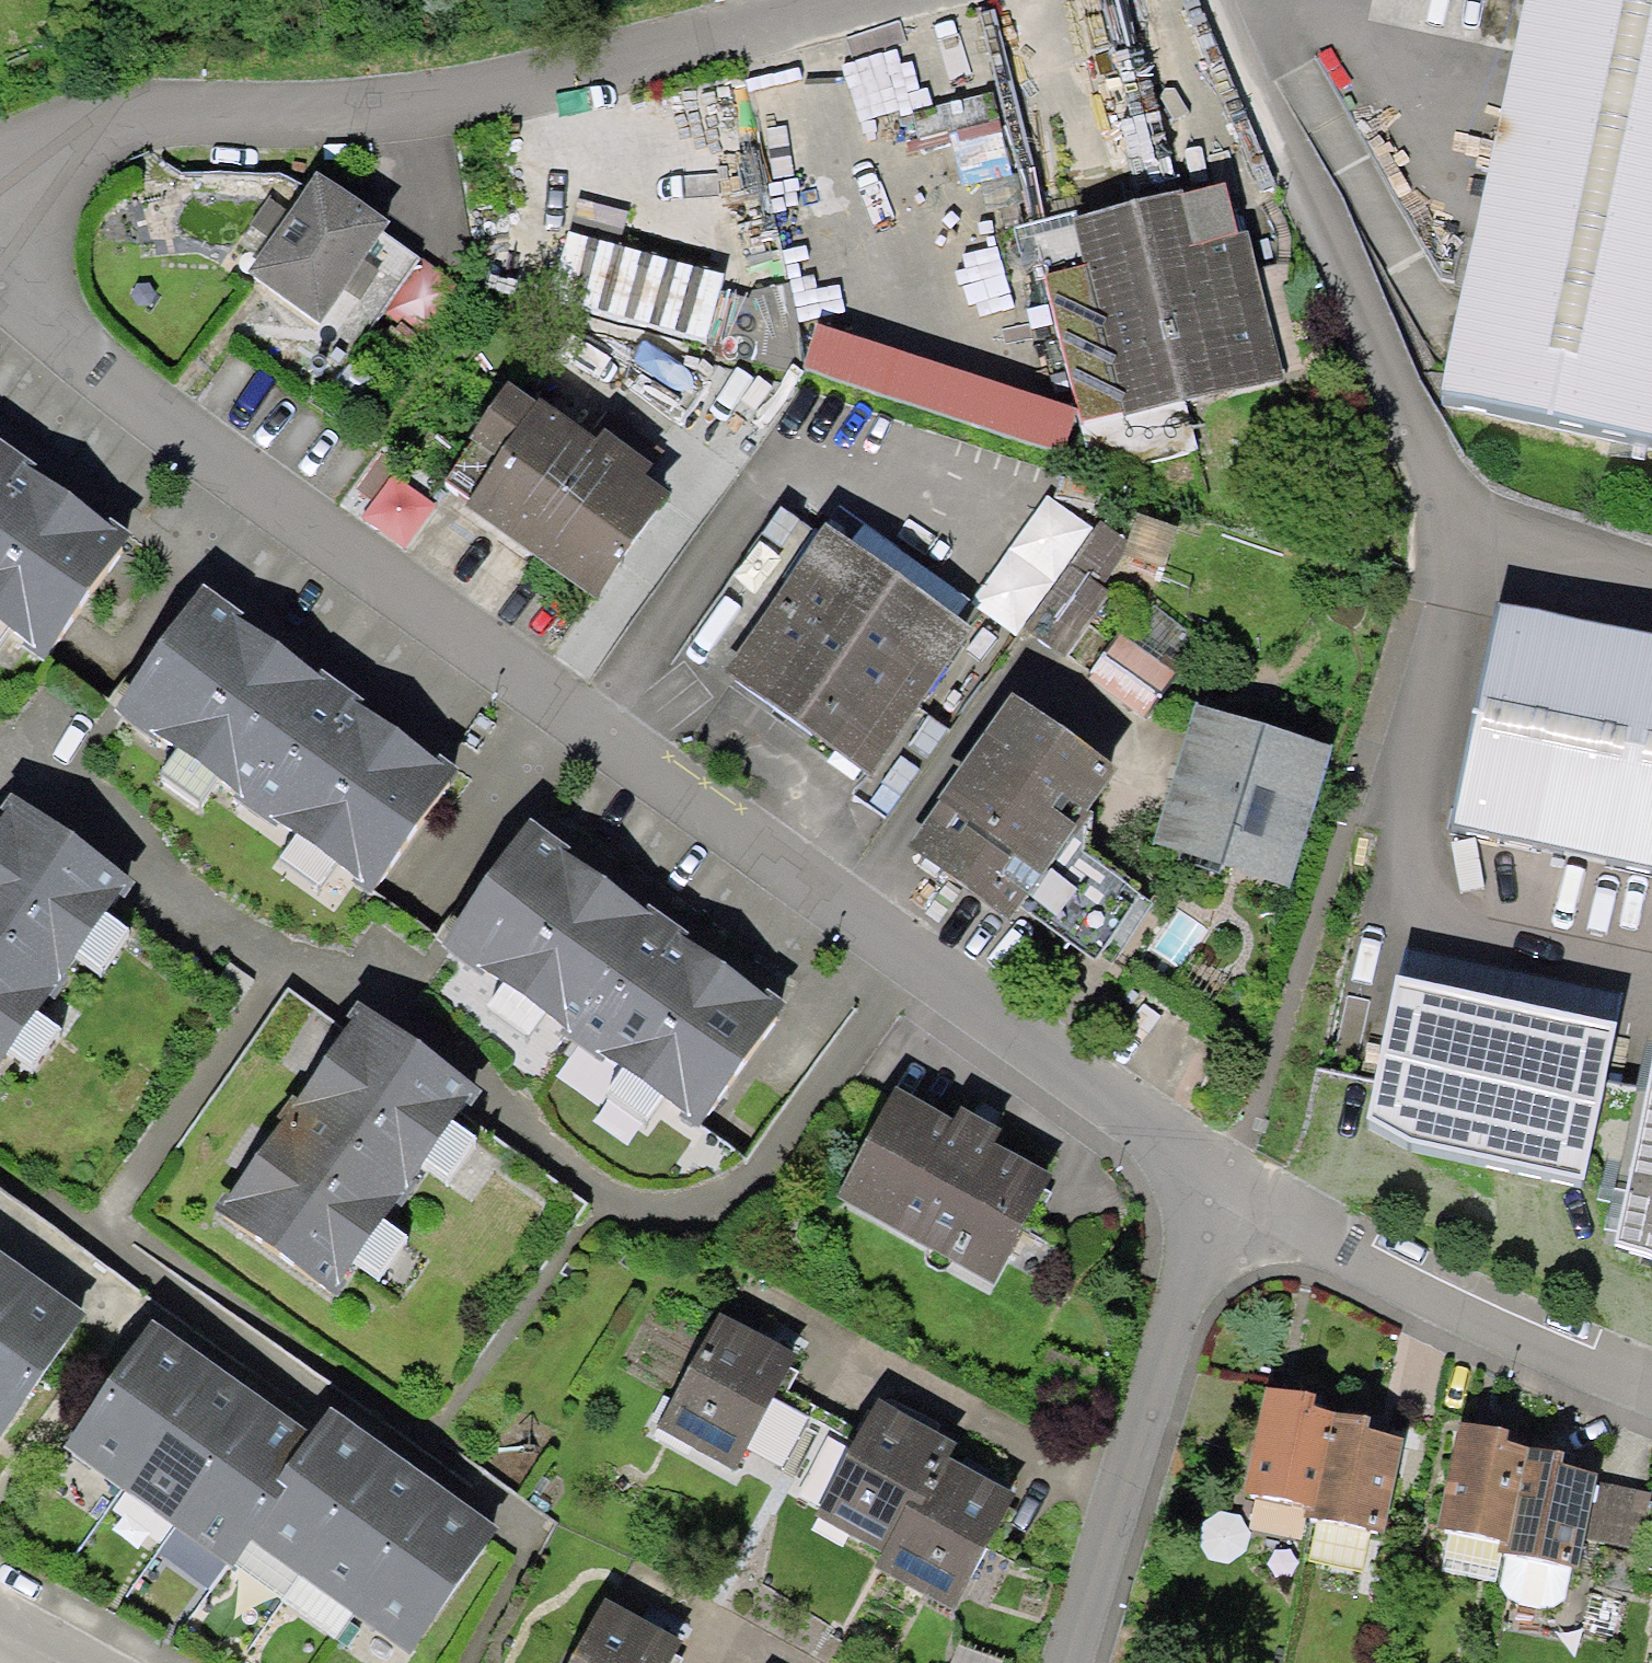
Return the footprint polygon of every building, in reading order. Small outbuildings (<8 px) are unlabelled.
[(1443,392),(1651,446),(1651,0),(1527,0),(1443,392)] [(390,222),(316,171),(288,211),(269,199),(251,225),(270,238),(247,271),(320,322),(343,290),(363,260),(383,233),(390,222)] [(1225,184),(1182,195),(1195,245),(1238,234),(1225,184)] [(1182,195),(1181,190),(1072,217),(1085,265),(1046,276),(1081,423),(1123,412),(1124,417),(1184,402),(1285,377),(1248,232),(1238,234),(1195,245),(1182,195)] [(579,198),(570,232),(618,245),(627,212),(579,198)] [(1085,265),(1072,217),(1071,212),(1014,227),(1021,253),(1039,248),(1046,276),(1085,265)] [(618,245),(570,232),(549,300),(705,343),(724,275),(618,245)] [(420,259),(383,233),(363,260),(379,272),(358,300),(343,290),(320,322),(356,348),(382,311),(420,259)] [(462,289),(420,259),(382,311),(425,342),(462,289)] [(379,272),(363,260),(343,290),(358,300),(379,272)] [(1062,451),(1076,409),(818,325),(804,367),(1062,451)] [(652,462),(605,429),(597,439),(537,397),(535,400),(509,381),(469,437),(474,440),(499,458),(472,497),(465,506),(594,598),(670,492),(644,474),(652,462)] [(1197,450),(1184,402),(1124,417),(1123,412),(1081,423),(1095,476),(1197,450)] [(29,640),(27,644),(43,656),(132,531),(115,519),(112,523),(31,466),(34,461),(12,445),(0,437),(0,620),(29,640)] [(447,479),(472,497),(499,458),(474,440),(447,479)] [(434,505),(392,476),(362,518),(404,548),(434,505)] [(1094,528),(1045,494),(971,603),(1016,636),(1022,628),(1094,528)] [(1137,514),(1129,543),(1122,553),(1164,566),(1176,527),(1137,514)] [(1100,522),(1094,528),(1022,628),(1064,656),(1107,591),(1100,585),(1122,553),(1129,543),(1100,522)] [(827,524),(723,669),(792,718),(869,772),(972,627),(956,616),(853,542),(827,524)] [(865,525),(853,542),(956,616),(968,599),(865,525)] [(243,613),(203,584),(113,710),(156,740),(158,737),(236,792),(232,798),(273,827),(277,821),(356,877),(353,881),(370,892),(459,767),(441,755),(439,760),(357,703),(361,697),(339,682),(322,669),(318,675),(238,619),(243,613)] [(1501,603),(1454,825),(1651,867),(1651,635),(1501,603)] [(1119,633),(1087,680),(1144,719),(1176,673),(1119,633)] [(1116,770),(1012,694),(936,798),(940,801),(907,846),(1010,919),(1019,906),(1083,815),(1116,770)] [(1197,704),(1152,844),(1239,871),(1290,887),(1334,747),(1197,704)] [(10,793),(0,808),(6,811),(0,819),(0,1064),(49,995),(56,1000),(71,978),(64,973),(119,895),(124,899),(136,881),(10,793)] [(1083,815),(1019,906),(1095,961),(1140,894),(1082,853),(1083,815)] [(571,847),(530,818),(441,945),(484,975),(486,972),(564,1027),(560,1033),(601,1062),(605,1056),(684,1111),(681,1115),(698,1127),(786,1002),(769,990),(766,994),(685,937),(689,931),(667,916),(649,903),(645,909),(566,853),(571,847)] [(1618,1022),(1397,975),(1367,1118),(1410,1143),(1583,1181),(1618,1022)] [(483,1088),(357,1000),(347,1014),(353,1018),(297,1097),(293,1094),(277,1116),(282,1119),(229,1195),(224,1192),(213,1208),(337,1294),(347,1280),(343,1277),(396,1201),(404,1206),(419,1185),(411,1180),(466,1102),(471,1105),(483,1088)] [(1614,1242),(1651,1255),(1651,1064),(1614,1242)] [(1053,1175),(994,1142),(972,1130),(954,1119),(896,1087),(835,1197),(992,1284),(1053,1175)] [(960,1107),(954,1119),(972,1130),(994,1142),(1001,1130),(960,1107)] [(28,1271),(5,1254),(0,1251),(0,1309),(28,1271)] [(0,1309),(0,1430),(85,1311),(56,1291),(28,1271),(0,1309)] [(759,1332),(721,1311),(658,1428),(733,1468),(736,1462),(745,1448),(788,1367),(796,1352),(759,1332)] [(119,1486),(209,1360),(182,1342),(154,1321),(63,1447),(119,1486)] [(168,1521),(258,1395),(234,1378),(209,1360),(119,1486),(168,1521)] [(788,1391),(798,1372),(788,1367),(745,1448),(782,1467),(804,1427),(815,1405),(788,1391)] [(1314,1509),(1334,1410),(1315,1407),(1317,1396),(1304,1394),(1266,1386),(1244,1494),(1306,1507),(1314,1509)] [(168,1521),(232,1567),(252,1540),(288,1489),(277,1481),(311,1433),(287,1416),(258,1395),(168,1521)] [(922,1507),(949,1458),(957,1442),(918,1421),(878,1399),(861,1430),(819,1508),(814,1517),(882,1553),(910,1501),(922,1507)] [(828,1412),(815,1405),(804,1427),(817,1434),(828,1412)] [(252,1540),(302,1576),(391,1451),(361,1430),(329,1407),(311,1433),(277,1481),(288,1489),(252,1540)] [(1372,1418),(1334,1410),(1314,1509),(1306,1507),(1304,1517),(1383,1533),(1403,1437),(1376,1432),(1370,1431),(1372,1418)] [(861,1430),(828,1412),(817,1434),(786,1490),(819,1508),(861,1430)] [(1509,1542),(1529,1446),(1508,1441),(1510,1431),(1494,1428),(1461,1421),(1439,1527),(1500,1540),(1509,1542)] [(1565,1453),(1529,1446),(1509,1542),(1500,1540),(1498,1551),(1579,1568),(1585,1537),(1596,1483),(1599,1472),(1569,1466),(1562,1465),(1565,1453)] [(302,1576),(351,1611),(440,1487),(417,1470),(391,1451),(302,1576)] [(982,1476),(949,1458),(922,1507),(910,1501),(882,1553),(874,1567),(955,1610),(1017,1495),(982,1476)] [(1651,1494),(1596,1483),(1585,1537),(1640,1548),(1651,1494)] [(440,1487),(351,1611),(409,1652),(498,1527),(469,1507),(440,1487)] [(606,1600),(571,1662),(669,1662),(681,1640),(644,1620),(606,1600)]
